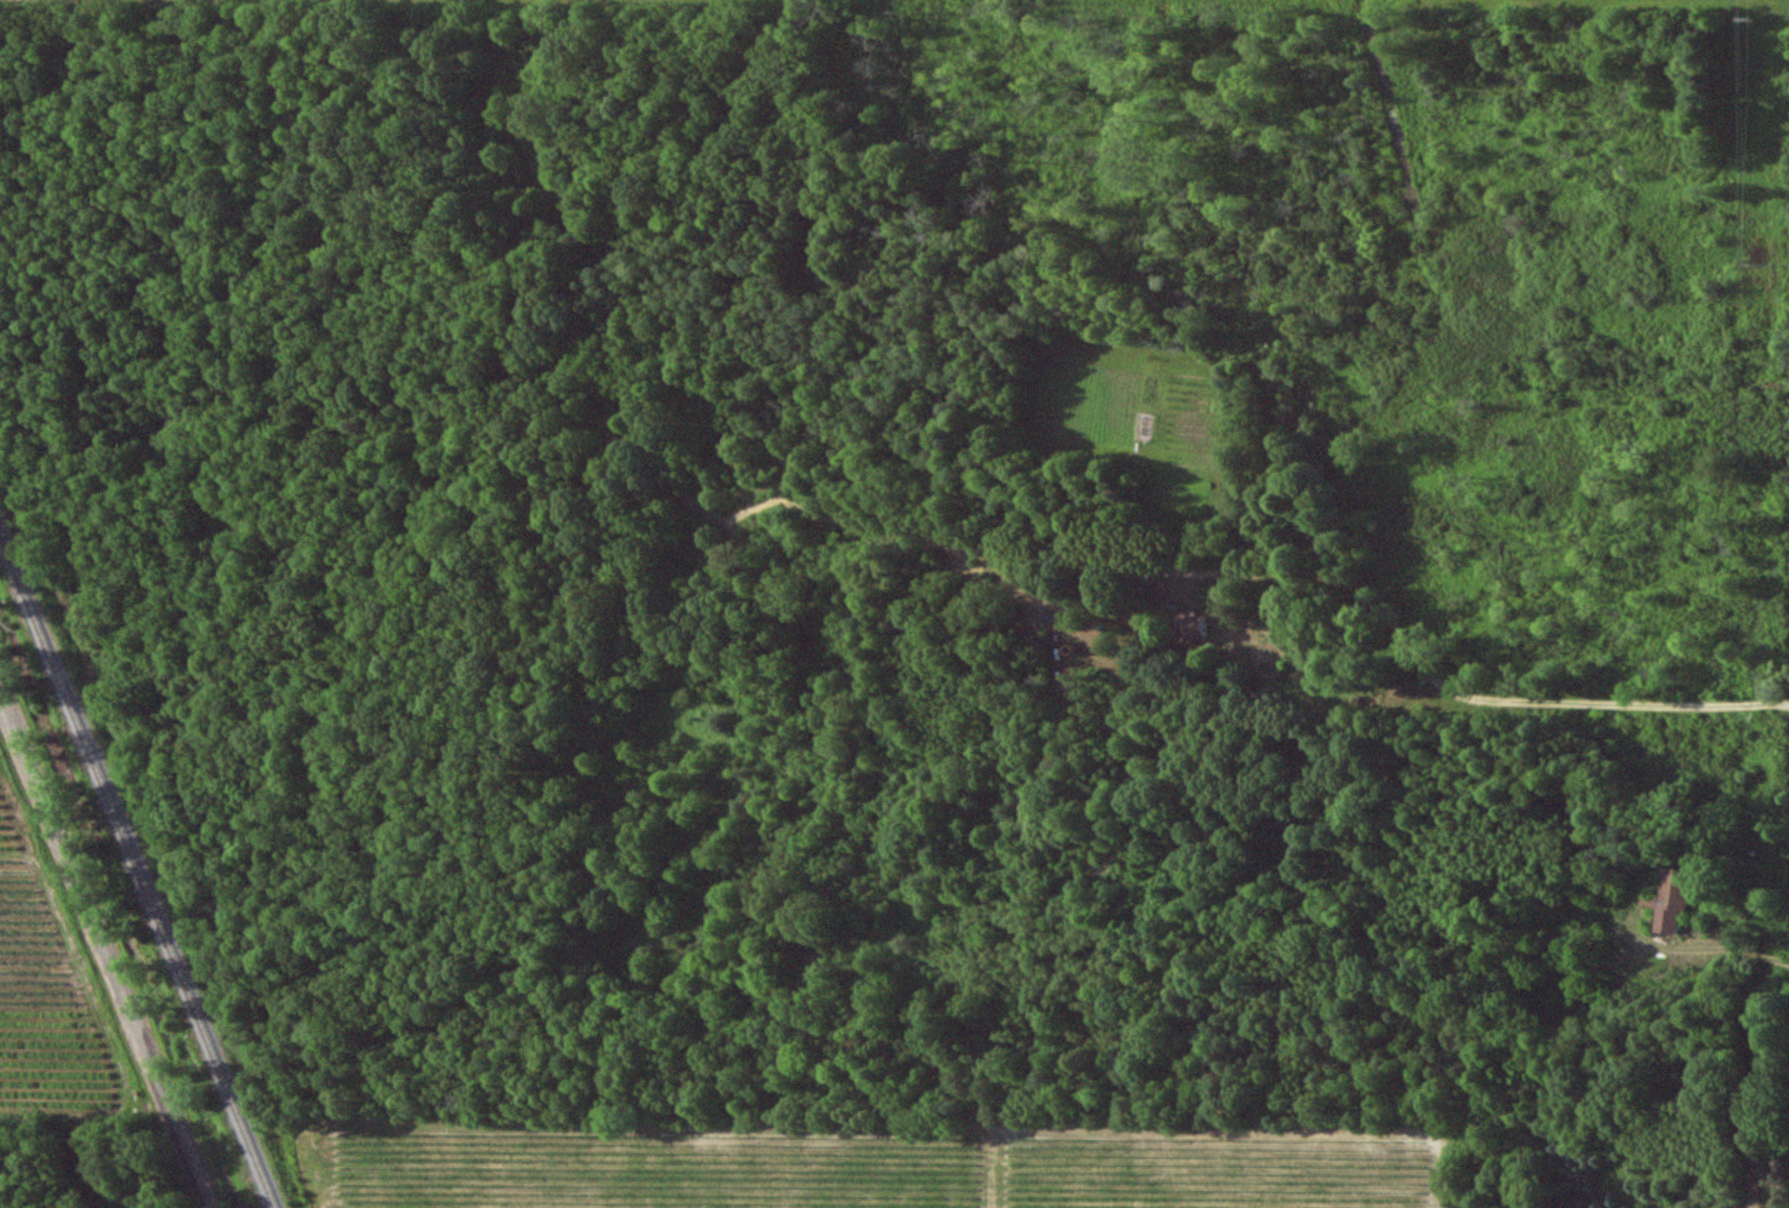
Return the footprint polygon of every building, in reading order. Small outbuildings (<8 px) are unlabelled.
[(1673,934),(1677,909),(1684,910),(1690,871),(1664,867),(1654,931),(1673,934)]
